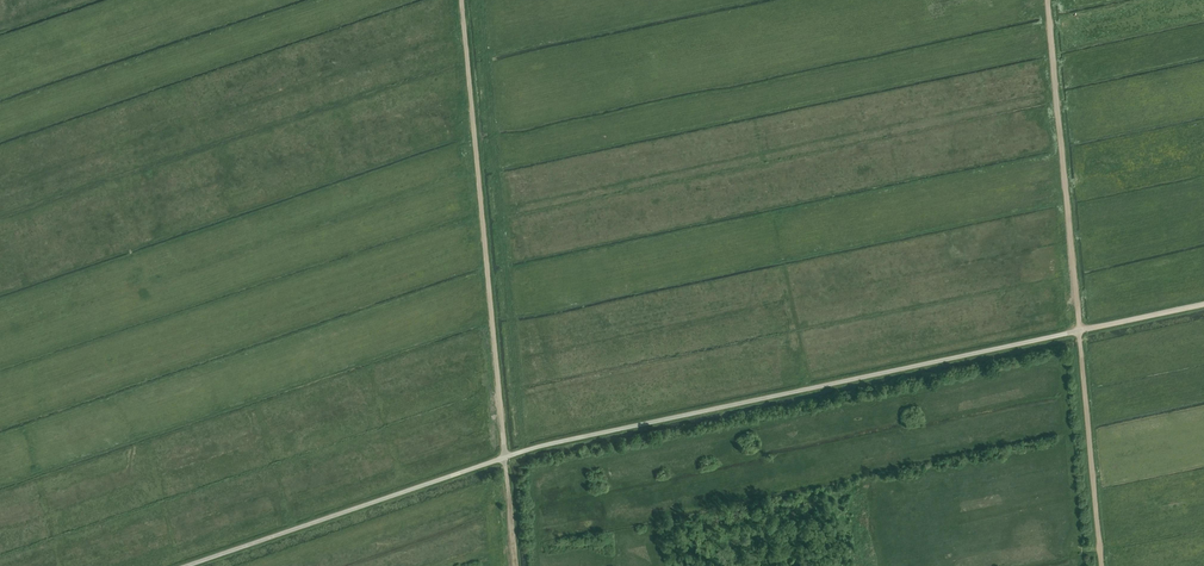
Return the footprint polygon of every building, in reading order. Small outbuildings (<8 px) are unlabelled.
[(547,386),(531,389),(531,390),(526,390),(526,394),(530,394),(529,391),(533,390),(534,395),(549,392),(547,386)]
